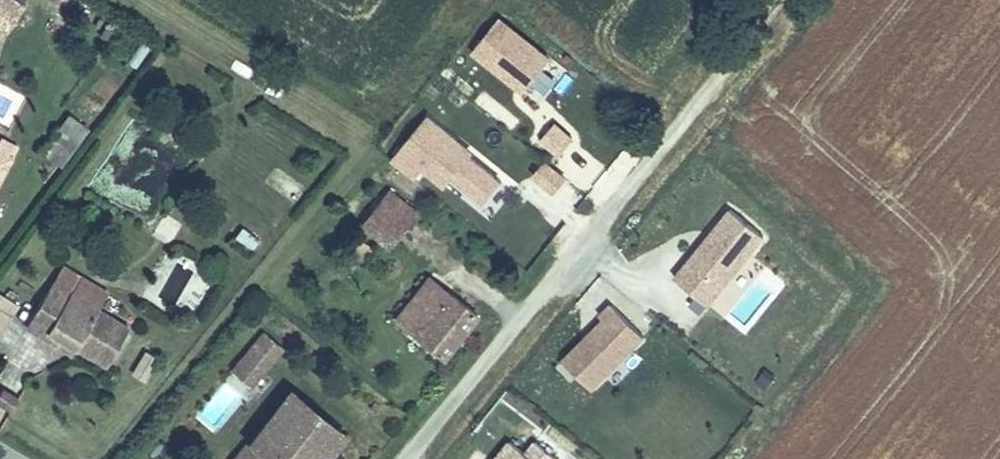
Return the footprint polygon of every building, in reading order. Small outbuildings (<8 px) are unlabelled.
[(23,7),(13,0),(0,0),(0,34),(3,36),(23,7)] [(521,98),(551,61),(497,18),(468,54),(521,98)] [(387,160),(413,182),(421,173),(443,192),(450,184),(478,209),(503,181),(427,114),(387,160)] [(57,132),(75,147),(88,131),(70,116),(57,132)] [(534,144),(555,161),(573,139),(552,122),(534,144)] [(552,197),(566,180),(542,161),(529,178),(552,197)] [(373,210),(403,231),(410,221),(382,199),(373,210)] [(403,231),(373,210),(360,226),(389,250),(403,231)] [(706,307),(760,238),(726,212),(672,280),(706,307)] [(163,213),(151,235),(168,245),(181,223),(163,213)] [(251,251),(258,238),(239,228),(232,241),(251,251)] [(430,281),(402,314),(422,331),(416,338),(444,361),(479,317),(453,295),(450,298),(430,281)] [(125,340),(47,294),(20,340),(40,351),(44,345),(74,363),(102,379),(125,340)] [(18,307),(0,296),(0,336),(18,307)] [(630,304),(623,313),(645,330),(652,320),(630,304)] [(590,390),(640,337),(609,307),(597,318),(601,322),(562,363),(590,390)] [(264,337),(233,375),(249,389),(281,351),(264,337)] [(74,363),(44,345),(40,351),(70,370),(74,363)] [(141,383),(158,362),(145,350),(127,372),(141,383)] [(261,458),(327,458),(343,440),(288,397),(247,448),(261,458)] [(4,422),(14,408),(0,398),(0,419),(4,422)] [(555,457),(532,441),(524,453),(505,439),(490,458),(554,458),(555,457)] [(247,448),(238,458),(261,458),(247,448)]
